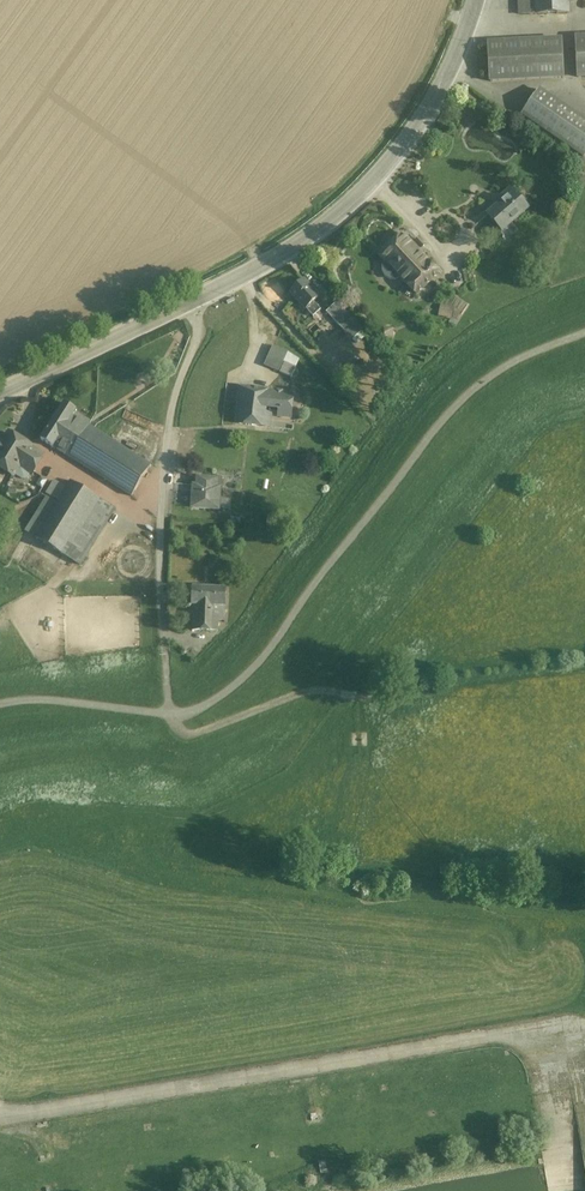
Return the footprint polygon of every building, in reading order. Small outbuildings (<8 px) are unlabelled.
[(521,15),(569,14),(568,0),(520,0),(521,15)] [(576,37),(578,78),(584,77),(584,36),(576,37)] [(561,39),(488,43),(490,82),(563,78),(561,39)] [(539,90),(522,115),(583,156),(584,154),(584,122),(539,90)] [(528,208),(511,188),(503,196),(506,199),(488,214),(502,231),(503,230),(500,226),(506,221),(509,225),(528,208)] [(439,273),(402,234),(379,255),(385,261),(382,266),(382,271),(385,276),(389,279),(395,279),(400,277),(416,295),(439,273)] [(322,297),(306,281),(293,293),(308,309),(322,297)] [(353,318),(337,301),(326,312),(342,329),(353,318)] [(453,308),(444,306),(442,316),(451,317),(453,308)] [(363,329),(353,318),(342,329),(351,339),(363,329)] [(273,346),(264,366),(278,372),(287,352),(273,346)] [(295,367),(284,362),(277,379),(288,384),(295,367)] [(271,390),(239,387),(236,424),(270,427),(271,413),(269,413),(269,408),(279,409),(278,416),(280,416),(280,414),(289,415),(289,417),(290,418),(293,394),(282,393),(282,394),(275,394),(276,392),(271,391),(271,390)] [(64,404),(41,441),(53,448),(75,414),(76,411),(64,404)] [(91,423),(75,414),(53,448),(65,455),(131,497),(151,466),(89,426),(91,423)] [(9,434),(3,444),(1,442),(0,442),(0,468),(13,475),(21,480),(24,480),(27,479),(31,472),(32,473),(42,457),(29,449),(30,447),(9,434)] [(216,479),(198,478),(197,486),(199,486),(199,492),(193,492),(192,509),(218,510),(219,488),(215,488),(216,479)] [(99,499),(70,481),(35,538),(63,556),(64,556),(99,499)] [(115,510),(99,499),(64,556),(80,566),(115,510)] [(226,588),(192,587),(191,605),(193,606),(192,617),(220,618),(224,618),(224,607),(225,607),(226,588)] [(220,618),(192,617),(192,631),(218,632),(218,621),(220,621),(220,618)]
